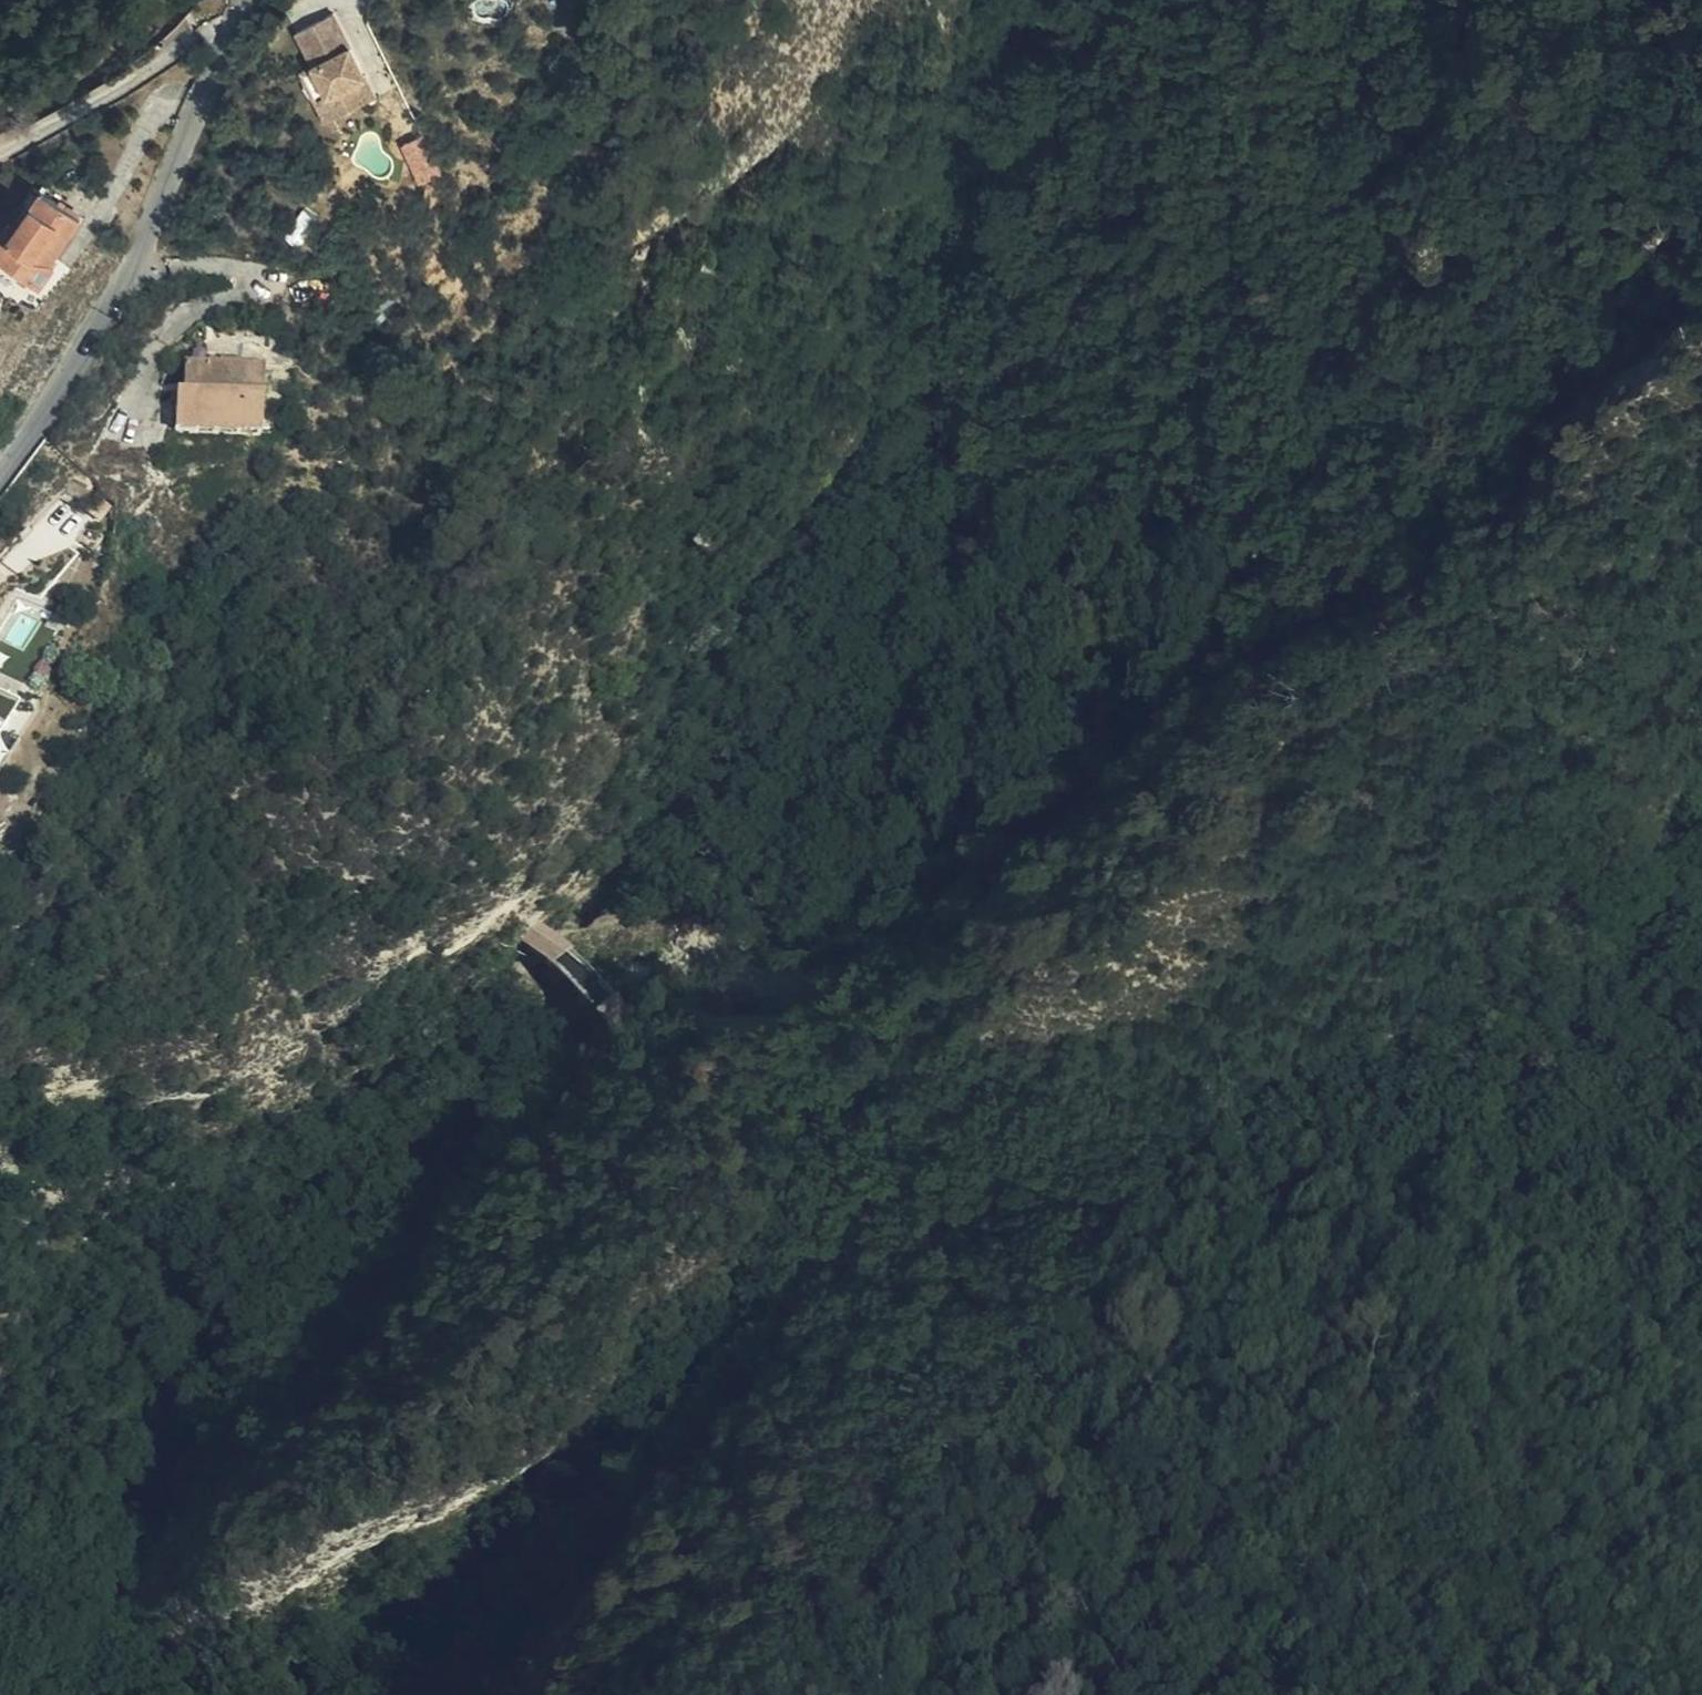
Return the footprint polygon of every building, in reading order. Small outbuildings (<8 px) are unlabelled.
[(305,35),(290,0),(270,0),(248,11),(263,47),(275,71),(291,54),(295,50),(303,38),(305,35)] [(326,80),(305,35),(303,38),(295,50),(322,76),(325,79),(326,80)] [(287,98),(325,79),(322,76),(295,50),(291,54),(275,71),(287,98)] [(425,133),(407,139),(421,175),(439,168),(425,133)] [(0,204),(0,287),(14,295),(30,268),(24,265),(50,219),(7,193),(0,204)] [(147,427),(237,432),(239,372),(158,369),(157,397),(149,397),(147,427)] [(237,446),(237,432),(147,427),(146,440),(237,446)]
